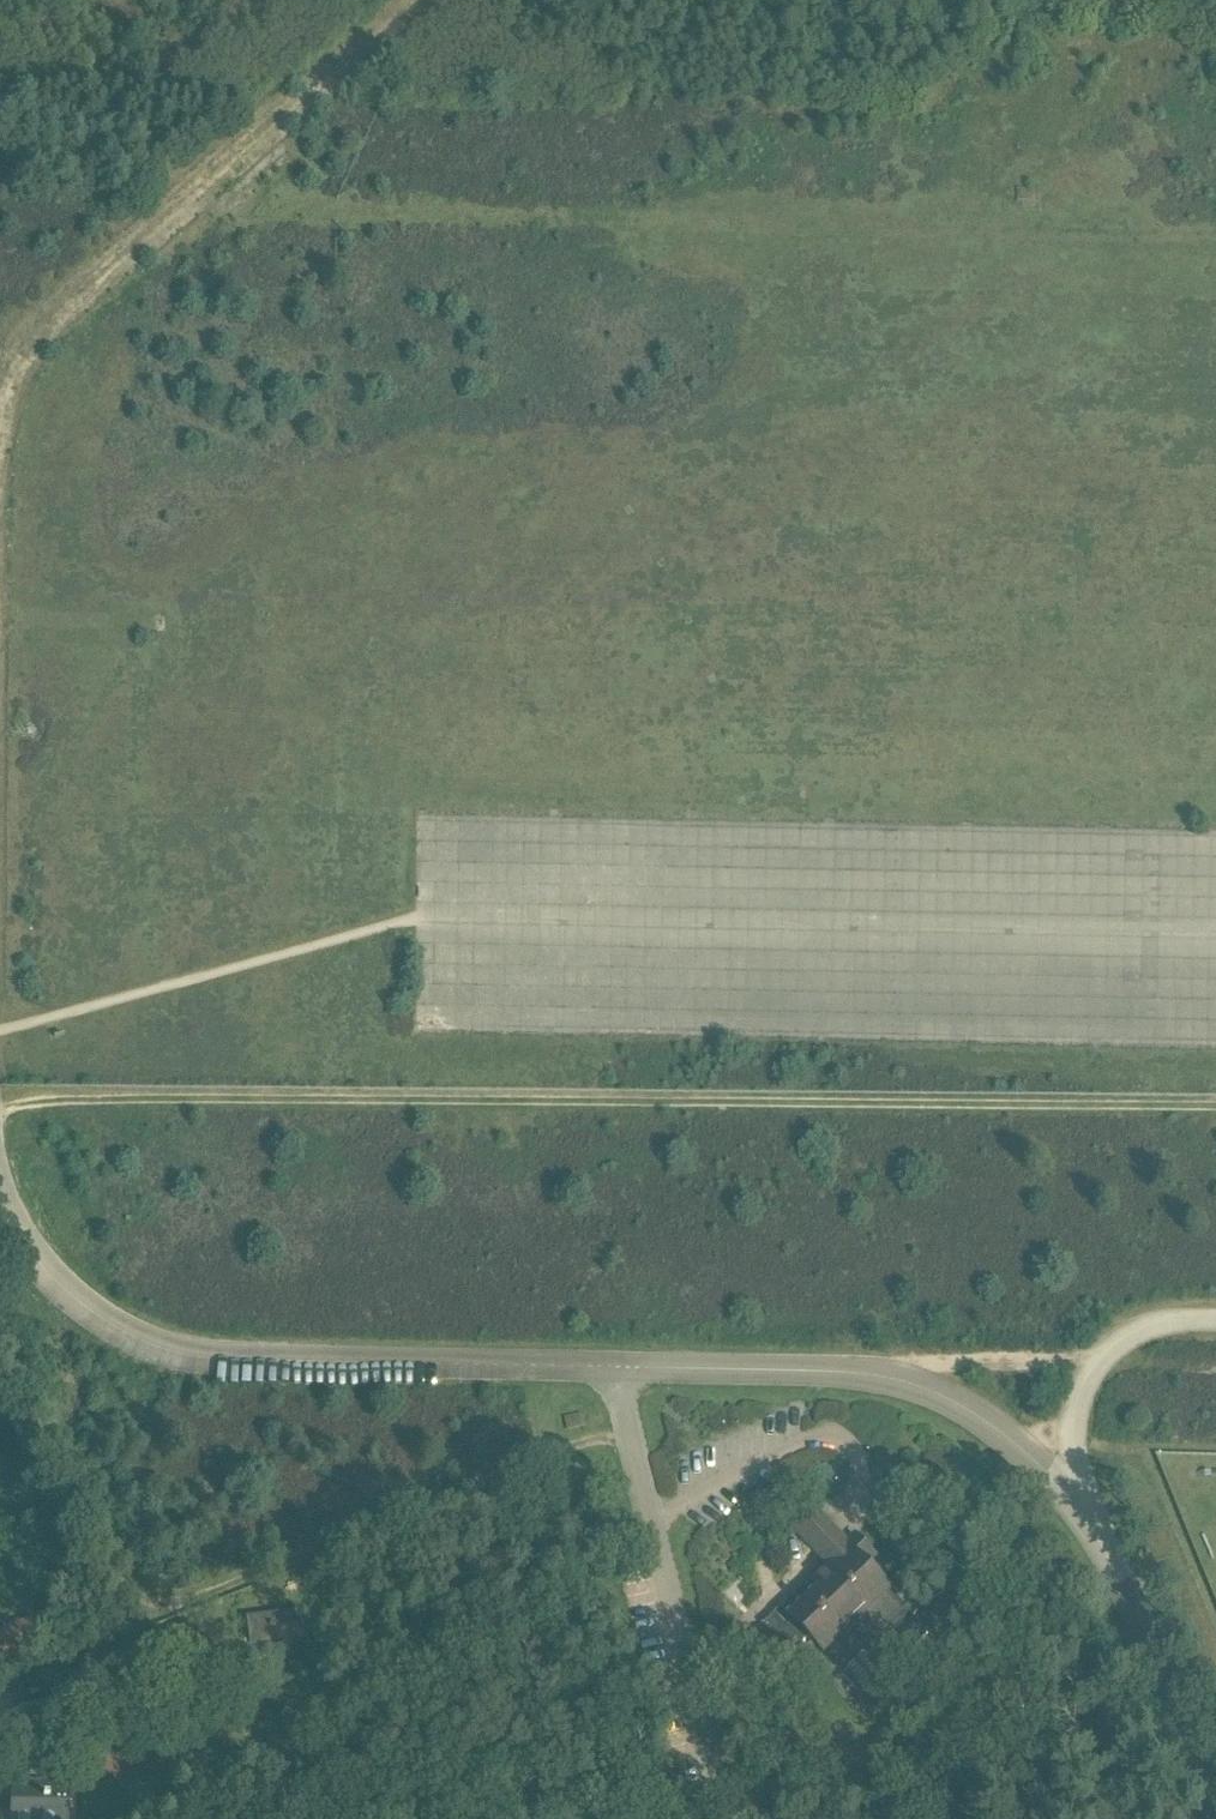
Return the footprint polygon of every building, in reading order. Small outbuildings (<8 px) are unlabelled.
[(1036,190),(1022,189),(1022,201),(1035,202),(1036,190)] [(835,1528),(817,1509),(810,1502),(789,1521),(814,1548),(827,1561),(829,1563),(777,1613),(791,1628),(803,1641),(804,1643),(805,1643),(812,1636),(825,1650),(826,1650),(846,1671),(868,1650),(889,1672),(929,1635),(913,1617),(919,1612),(912,1604),(906,1610),(887,1591),(888,1590),(874,1575),(878,1571),(870,1562),(876,1556),(868,1548),(864,1543),(857,1536),(849,1543),(848,1542),(835,1528)] [(889,1586),(899,1596),(918,1578),(918,1577),(908,1567),(889,1586)] [(918,1578),(899,1596),(897,1598),(907,1608),(912,1603),(928,1588),(918,1578)] [(299,1610),(251,1616),(255,1643),(297,1639),(297,1634),(302,1633),(299,1610)] [(70,1786),(6,1784),(6,1781),(0,1781),(0,1799),(11,1799),(11,1818),(69,1818),(70,1786)]
